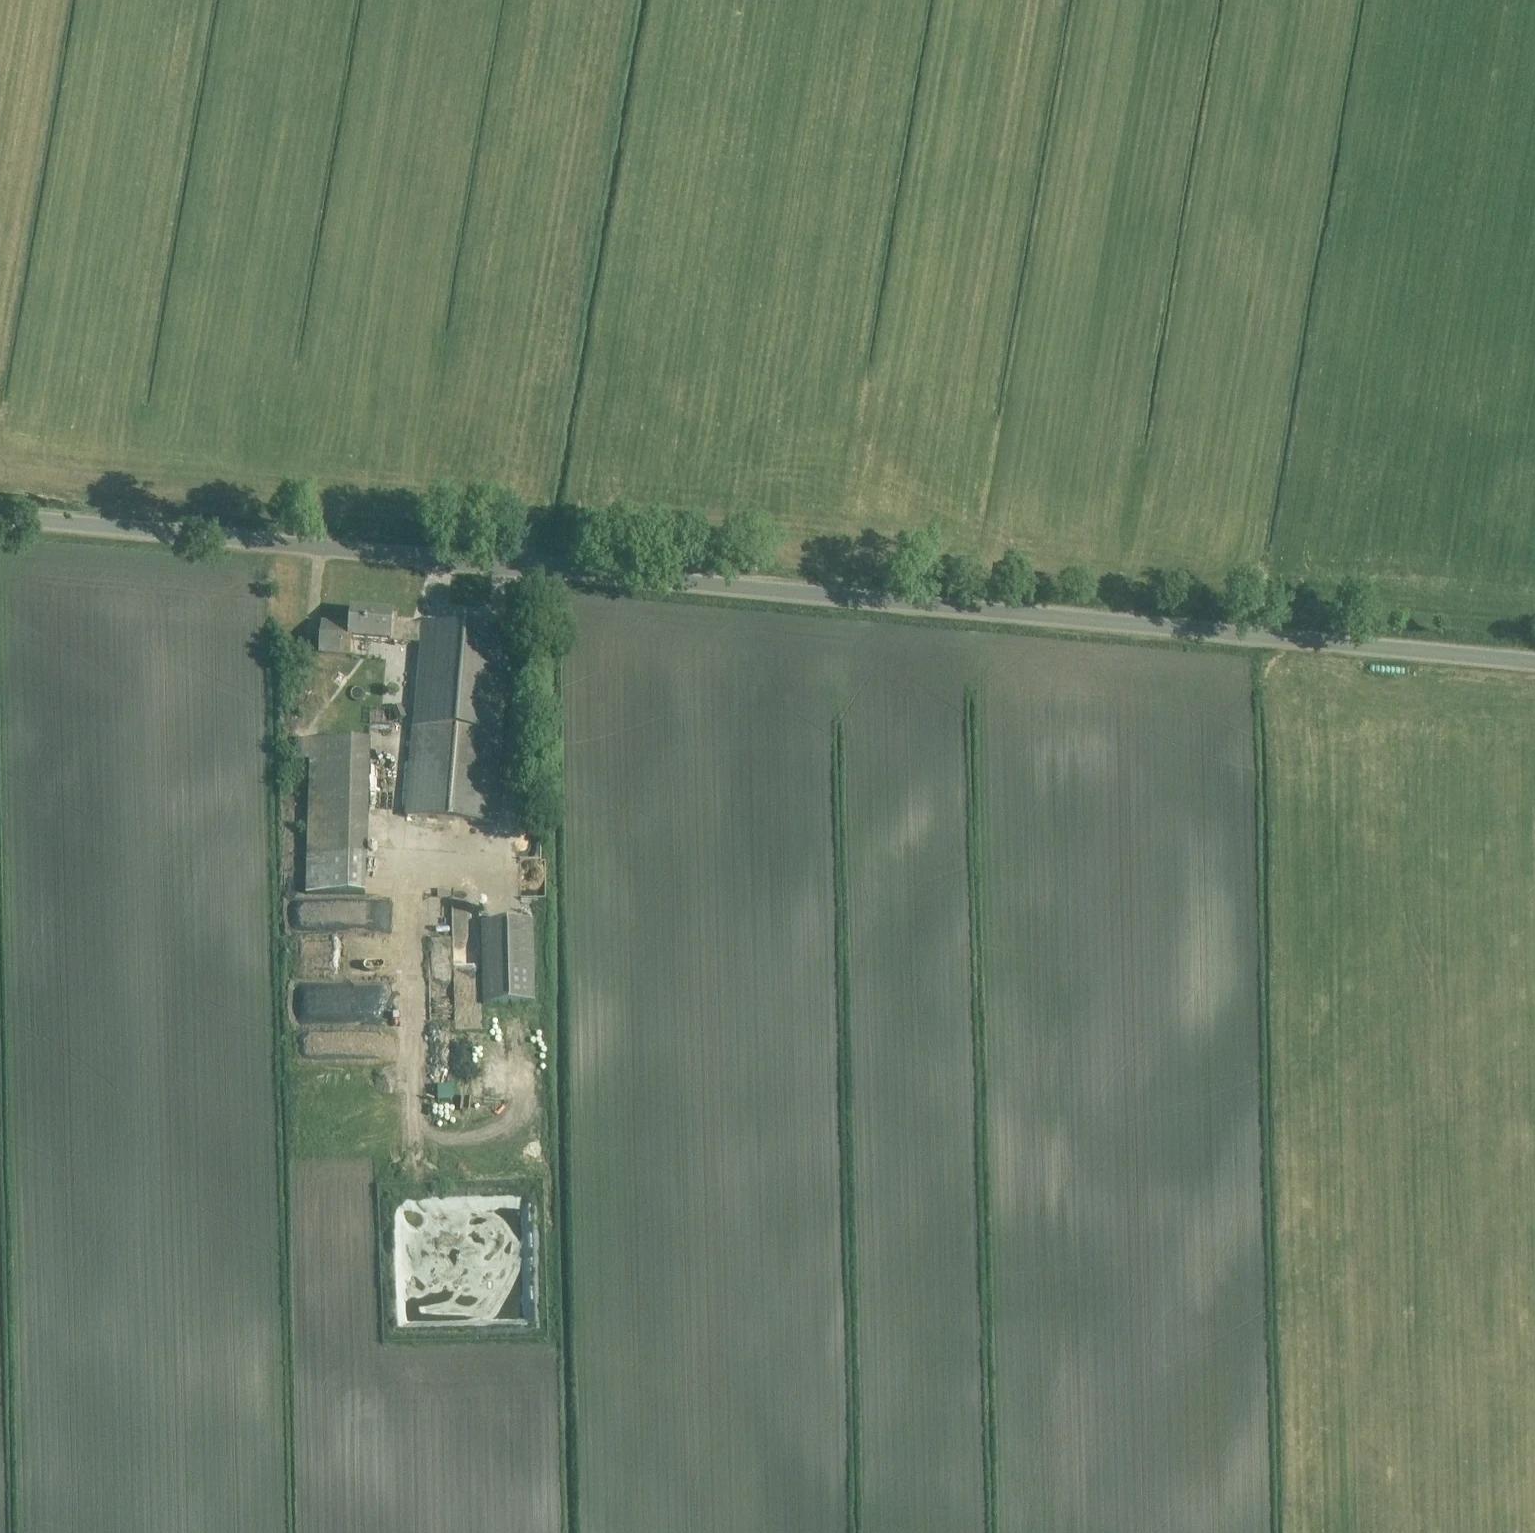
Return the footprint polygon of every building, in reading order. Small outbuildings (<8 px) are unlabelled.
[(323,624),(320,654),(349,656),(351,640),(388,643),(389,642),(420,644),(405,815),(494,823),(511,634),(393,623),(394,615),(353,611),(352,626),(323,624)] [(311,754),(309,857),(308,892),(364,894),(367,740),(297,739),(297,753),(311,754)] [(296,924),(312,923),(311,910),(295,911),(296,924)] [(480,921),(480,1003),(530,1003),(530,922),(480,921)] [(447,1092),(444,1074),(432,1076),(435,1094),(447,1092)]
